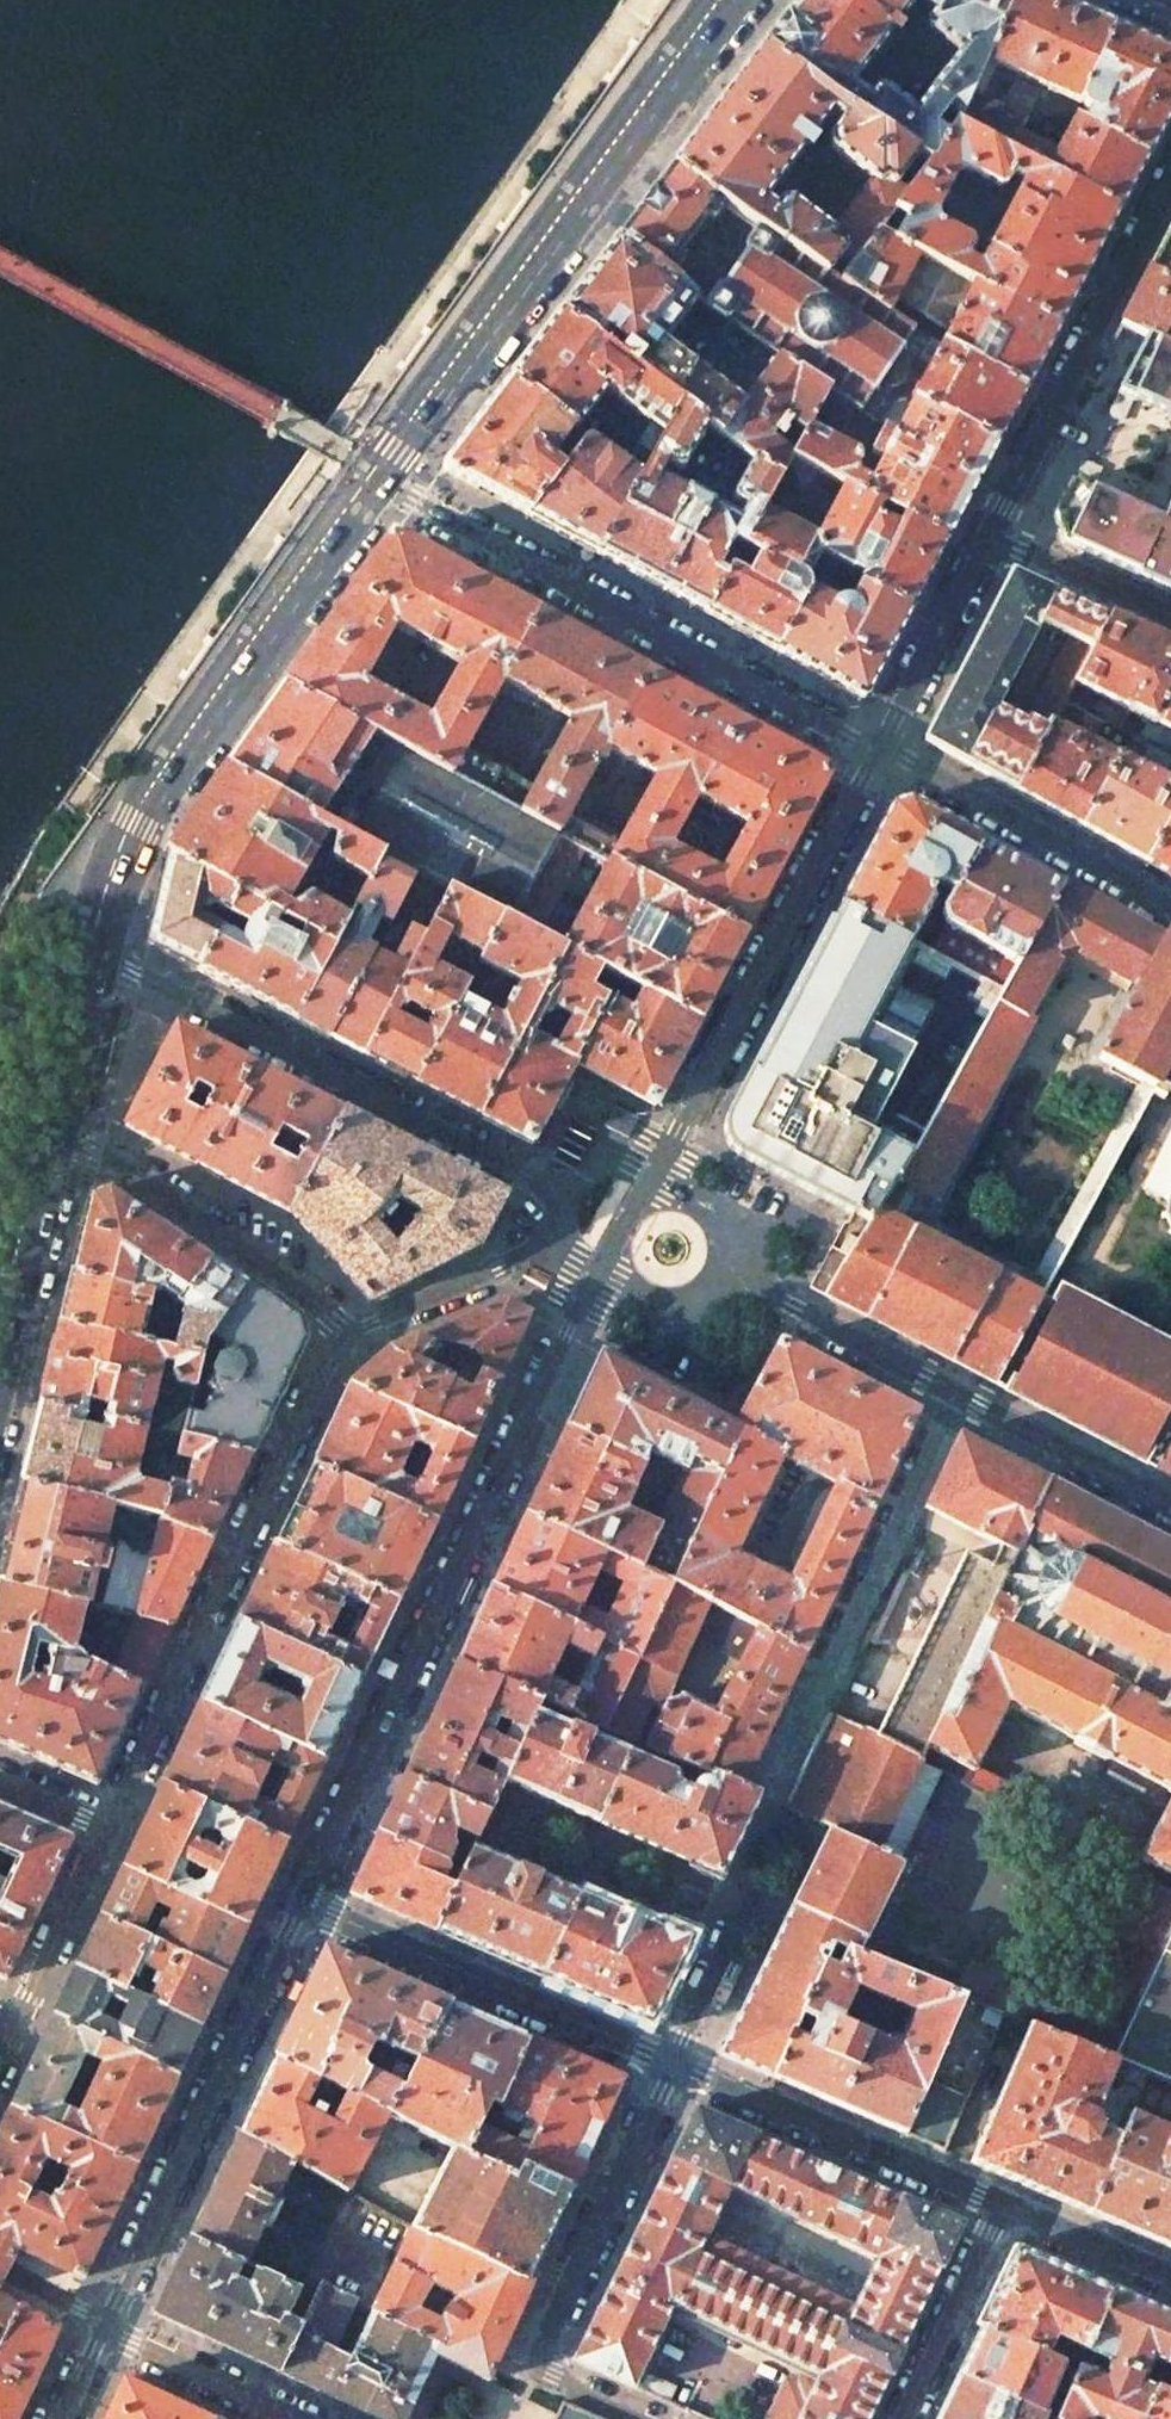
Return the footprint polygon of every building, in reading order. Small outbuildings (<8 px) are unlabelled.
[(787,16),(786,15),(782,21),(782,22),(768,41),(767,40),(763,46),(763,47),(918,155),(930,164),(954,133),(959,125),(971,100),(986,65),(1016,0),(920,0),(936,12),(928,23),(928,25),(929,26),(930,28),(960,51),(960,54),(916,112),(913,113),(883,89),(880,89),(879,89),(877,89),(869,100),(851,86),(891,33),(897,25),(916,0),(799,0),(787,16)] [(1047,0),(1016,0),(986,65),(1038,88),(1078,106),(1113,30),(1047,0)] [(903,30),(897,25),(891,33),(897,38),(903,30)] [(1117,32),(1118,31),(1115,29),(1114,30),(1113,30),(1078,106),(1078,108),(1079,110),(1081,111),(1082,112),(1085,113),(1087,114),(1088,113),(1083,125),(1147,158),(1148,159),(1150,155),(1149,155),(1166,121),(1168,122),(1170,117),(1170,56),(1117,32)] [(842,255),(854,265),(879,231),(907,194),(895,185),(918,155),(763,47),(726,95),(726,94),(723,98),(724,98),(713,113),(712,113),(710,116),(673,165),(726,205),(745,219),(757,228),(828,274),(842,255)] [(1038,88),(986,65),(971,100),(1023,124),(1038,88)] [(1038,88),(1023,124),(1044,122),(1069,118),(1072,120),(1078,106),(1038,88)] [(1023,124),(971,100),(959,125),(954,133),(1008,159),(1017,137),(1023,124)] [(1044,129),(1063,138),(1072,120),(1069,118),(1044,122),(1044,129)] [(1052,160),(1044,176),(1119,212),(1147,158),(1083,125),(1072,120),(1063,138),(1052,160)] [(1012,174),(1025,180),(1031,170),(1008,159),(954,133),(930,164),(907,194),(879,231),(919,253),(972,281),(979,269),(966,262),(972,250),(970,243),(937,226),(934,216),(956,175),(966,171),(998,188),(1006,186),(1012,174)] [(1017,137),(1008,159),(1031,170),(1044,176),(1052,160),(1049,155),(1044,150),(1017,137)] [(818,147),(810,140),(803,149),(812,156),(818,147)] [(684,260),(679,255),(708,217),(713,221),(726,205),(673,165),(655,189),(654,188),(650,193),(651,194),(641,207),(640,206),(636,211),(637,212),(619,237),(670,278),(684,260)] [(979,269),(972,281),(1058,328),(1092,263),(1119,212),(1044,176),(1031,170),(1025,180),(979,269)] [(1148,271),(1165,279),(1170,267),(1170,225),(1148,271)] [(746,250),(747,250),(722,289),(721,288),(717,289),(705,307),(778,356),(829,389),(855,406),(876,420),(895,392),(929,340),(888,313),(841,282),(828,274),(757,228),(746,246),(746,250)] [(888,313),(895,298),(919,253),(879,231),(854,265),(841,282),(888,313)] [(670,278),(619,237),(561,313),(681,404),(708,425),(719,433),(742,451),(753,459),(780,479),(793,456),(770,438),(774,432),(779,426),(786,417),(805,432),(807,429),(829,389),(778,356),(742,403),(664,343),(696,300),(670,278)] [(895,298),(949,331),(972,281),(919,253),(895,298)] [(1136,293),(1119,326),(1136,334),(1165,279),(1148,271),(1136,293)] [(1165,279),(1136,334),(1146,338),(1170,349),(1170,283),(1165,279)] [(949,331),(941,346),(1025,391),(1030,382),(1058,328),(972,281),(949,331)] [(681,404),(561,313),(536,346),(511,380),(574,429),(576,430),(607,390),(617,397),(617,400),(660,433),(664,436),(681,404)] [(1146,338),(1130,369),(1117,394),(1119,395),(1136,402),(1170,417),(1170,349),(1146,338)] [(895,392),(912,402),(941,346),(929,340),(895,392)] [(912,402),(997,446),(1025,391),(941,346),(912,402)] [(462,443),(445,465),(442,468),(443,469),(443,470),(446,472),(447,472),(528,516),(562,470),(550,461),(574,429),(511,380),(492,405),(491,404),(461,442),(462,443)] [(836,444),(855,406),(829,389),(807,429),(836,444)] [(876,420),(897,430),(912,402),(895,392),(876,420)] [(1124,423),(1125,423),(1136,402),(1119,395),(1108,415),(1116,419),(1124,423)] [(869,483),(863,494),(947,540),(972,493),(997,446),(912,402),(897,430),(893,439),(892,438),(881,459),(882,459),(869,483)] [(708,425),(681,404),(664,436),(640,480),(599,555),(656,586),(707,614),(762,512),(780,479),(753,459),(733,496),(735,502),(746,508),(739,521),(712,506),(712,505),(687,492),(686,493),(660,478),(667,465),(678,471),(683,469),(708,425)] [(787,432),(779,426),(774,432),(783,438),(787,432)] [(836,444),(807,429),(805,432),(793,456),(843,483),(863,494),(869,483),(853,475),(859,463),(857,455),(836,444)] [(737,461),(742,451),(719,433),(711,446),(713,452),(731,463),(737,461)] [(586,440),(562,470),(528,516),(567,537),(599,555),(640,480),(637,477),(589,441),(586,440)] [(762,512),(816,539),(843,483),(793,456),(780,479),(762,512)] [(1100,469),(1092,464),(1084,460),(1073,481),(1090,489),(1101,469),(1100,469)] [(1073,481),(1071,480),(1053,515),(1063,544),(1170,593),(1170,505),(1163,523),(1090,489),(1073,481)] [(863,494),(843,483),(816,539),(820,554),(826,557),(863,576),(860,583),(910,610),(929,575),(947,540),(863,494)] [(776,651),(808,589),(808,588),(807,583),(806,582),(801,576),(809,574),(820,554),(816,539),(762,512),(707,614),(731,627),(731,629),(743,635),(750,639),(751,638),(776,651)] [(464,751),(502,681),(539,614),(468,575),(392,534),(286,686),(451,775),(464,751)] [(925,741),(1015,791),(1038,749),(1017,738),(1025,724),(1046,735),(1064,701),(1110,617),(1012,573),(925,741)] [(822,676),(862,698),(866,696),(888,653),(910,610),(860,583),(849,603),(844,602),(841,602),(836,604),(808,589),(776,651),(822,676)] [(535,788),(464,751),(451,775),(558,832),(571,807),(605,748),(646,673),(590,642),(539,614),(502,681),(572,720),(535,788)] [(1129,736),(1170,757),(1170,644),(1110,617),(1064,701),(1129,736)] [(624,836),(571,807),(558,832),(585,848),(608,860),(650,883),(669,847),(696,797),(736,721),(687,695),(646,673),(605,748),(657,775),(624,836)] [(228,769),(333,825),(343,830),(384,852),(418,870),(454,889),(506,917),(510,919),(558,832),(451,775),(286,686),(228,769)] [(1053,812),(1081,828),(1129,736),(1064,701),(1046,735),(1038,749),(1015,791),(1053,812)] [(720,875),(669,847),(650,883),(744,935),(830,772),(779,745),(736,721),(696,797),(748,825),(720,875)] [(1170,818),(1170,757),(1129,736),(1081,828),(1118,848),(1146,863),(1170,818)] [(282,914),(333,825),(228,769),(169,853),(240,891),(280,912),(282,914)] [(941,886),(953,893),(982,841),(949,822),(910,801),(893,806),(841,905),(912,943),(932,903),(926,889),(941,886)] [(1146,863),(1170,877),(1170,818),(1146,863)] [(333,858),(371,877),(384,852),(343,830),(340,837),(333,858)] [(539,934),(585,848),(558,832),(510,919),(539,934)] [(1003,993),(1063,885),(1019,861),(982,841),(953,893),(942,912),(947,926),(932,954),(1003,993)] [(350,917),(337,943),(296,1021),(316,1031),(330,1039),(418,870),(384,852),(371,877),(350,917)] [(227,917),(240,891),(169,853),(148,944),(177,959),(199,971),(220,930),(227,917)] [(608,860),(564,948),(568,950),(603,969),(619,977),(644,991),(700,1020),(744,935),(650,883),(608,860)] [(364,1057),(454,889),(418,870),(330,1039),(351,1050),(364,1057)] [(1153,1087),(1154,1085),(1170,1093),(1170,1091),(1170,931),(1164,941),(1109,911),(1063,885),(1003,993),(976,1043),(870,1221),(825,1296),(905,1337),(994,1384),(1035,1306),(1041,1295),(918,1232),(1032,1019),(1025,1016),(1054,964),(1049,961),(1048,948),(1067,942),(1083,951),(1081,956),(1131,984),(1133,979),(1141,983),(1099,1059),(1153,1087)] [(454,889),(364,1057),(394,1072),(417,1084),(461,1001),(481,964),(506,917),(454,889)] [(241,941),(220,930),(199,971),(254,1001),(296,1021),(337,943),(304,926),(294,945),(269,932),(280,912),(240,891),(227,917),(248,928),(241,941)] [(296,911),(292,919),(304,926),(337,943),(350,917),(311,897),(296,911)] [(813,957),(728,1119),(739,1152),(781,1175),(853,1212),(870,1221),(976,1043),(1003,993),(932,954),(912,943),(841,905),(813,957)] [(501,1022),(461,1001),(417,1084),(454,1103),(481,1117),(568,950),(564,948),(539,934),(510,919),(506,917),(481,964),(520,985),(501,1022)] [(532,1144),(555,1101),(574,1064),(609,997),(593,989),(603,969),(568,950),(481,1117),(532,1144)] [(634,1010),(609,997),(574,1064),(614,1085),(654,1106),(700,1020),(644,991),(634,1010)] [(255,1068),(177,1028),(153,1074),(125,1128),(290,1213),(345,1115),(255,1068)] [(1170,1093),(1154,1085),(1153,1087),(1127,1136),(1150,1148),(1170,1107),(1170,1100),(1167,1099),(1170,1093)] [(422,1275),(478,1247),(491,1222),(504,1197),(434,1161),(345,1115),(290,1213),(329,1256),(370,1302),(422,1275)] [(1143,1187),(1169,1200),(1166,1211),(1167,1219),(1170,1226),(1170,1227),(1170,1130),(1143,1187)] [(91,1196),(72,1275),(154,1293),(156,1285),(183,1306),(214,1260),(110,1189),(91,1196)] [(212,1335),(248,1283),(227,1269),(214,1260),(183,1306),(186,1308),(175,1351),(201,1357),(204,1347),(212,1335)] [(60,1322),(142,1343),(154,1293),(72,1275),(60,1322)] [(202,1419),(187,1415),(181,1437),(252,1454),(280,1394),(305,1341),(299,1318),(248,1283),(212,1335),(224,1343),(224,1355),(217,1359),(211,1372),(214,1381),(210,1390),(214,1393),(202,1419)] [(508,1302),(387,1351),(350,1383),(470,1443),(502,1375),(516,1345),(530,1314),(508,1302)] [(1052,1316),(1035,1306),(994,1384),(1010,1392),(1052,1316)] [(40,1405),(147,1429),(150,1418),(162,1365),(173,1367),(172,1373),(178,1383),(194,1386),(201,1357),(175,1351),(142,1343),(60,1322),(40,1405)] [(780,1341),(757,1384),(734,1426),(742,1431),(675,1577),(804,1653),(907,1433),(911,1424),(917,1412),(841,1373),(780,1341)] [(742,1431),(734,1426),(668,1390),(601,1354),(565,1432),(527,1514),(675,1577),(742,1431)] [(350,1383),(334,1419),(313,1464),(433,1524),(453,1480),(470,1443),(350,1383)] [(134,1475),(147,1429),(40,1405),(21,1482),(113,1504),(161,1516),(169,1484),(172,1472),(176,1458),(160,1454),(152,1486),(138,1483),(134,1475)] [(1155,1468),(1170,1443),(1170,1422),(1165,1420),(1169,1413),(1158,1408),(1155,1414),(1137,1405),(1112,1446),(1155,1468)] [(920,1759),(926,1747),(973,1771),(976,1766),(1008,1705),(1076,1741),(1074,1744),(1107,1761),(1109,1758),(1170,1790),(1170,1545),(1115,1516),(994,1453),(959,1435),(924,1509),(1014,1555),(1005,1575),(964,1554),(876,1736),(920,1759)] [(187,1489),(169,1484),(161,1516),(161,1519),(211,1540),(233,1493),(252,1454),(181,1437),(176,1458),(172,1472),(190,1476),(187,1489)] [(1155,1468),(1170,1477),(1170,1443),(1155,1468)] [(275,1544),(397,1602),(414,1563),(433,1524),(313,1464),(295,1502),(275,1544)] [(113,1504),(21,1482),(0,1569),(0,1582),(84,1604),(87,1604),(100,1555),(113,1504)] [(136,1617),(171,1626),(192,1580),(211,1540),(161,1519),(161,1516),(113,1504),(100,1555),(112,1559),(99,1608),(127,1615),(136,1617)] [(527,1514),(511,1548),(492,1588),(641,1651),(675,1577),(527,1514)] [(275,1544),(259,1579),(239,1621),(360,1681),(380,1639),(397,1602),(275,1544)] [(741,1787),(774,1717),(804,1653),(675,1577),(641,1651),(605,1729),(637,1743),(712,1774),(741,1787)] [(84,1604),(0,1582),(0,1743),(96,1785),(157,1655),(171,1626),(136,1617),(127,1615),(103,1669),(72,1655),(84,1604)] [(476,1624),(457,1665),(541,1701),(605,1729),(641,1651),(492,1588),(476,1624)] [(239,1621),(223,1655),(201,1702),(323,1760),(345,1714),(360,1681),(239,1621)] [(489,1814),(502,1788),(504,1782),(537,1711),(541,1701),(457,1665),(432,1720),(405,1777),(489,1814)] [(201,1702),(185,1737),(163,1784),(285,1844),(307,1796),(323,1760),(201,1702)] [(632,1753),(537,1711),(504,1782),(597,1822),(632,1753)] [(876,1736),(829,1712),(805,1763),(784,1808),(818,1822),(831,1828),(783,1927),(720,2055),(773,2077),(784,2052),(792,2035),(834,1944),(859,1954),(902,1865),(888,1858),(889,1853),(880,1848),(921,1761),(920,1760),(920,1759),(876,1736)] [(926,1747),(920,1759),(920,1760),(921,1761),(1170,1891),(1170,1875),(1141,1859),(1144,1854),(976,1766),(973,1771),(926,1747)] [(676,1772),(632,1753),(597,1822),(691,1863),(690,1866),(720,1879),(740,1839),(761,1795),(741,1787),(712,1774),(708,1783),(692,1789),(680,1784),(676,1772)] [(453,1828),(478,1839),(489,1814),(405,1777),(392,1804),(378,1836),(462,1873),(472,1850),(453,1841),(453,1828)] [(163,1784),(123,1868),(172,1890),(247,1925),(268,1879),(285,1844),(163,1784)] [(1144,1854),(1141,1859),(1170,1875),(1170,1802),(1144,1854)] [(5,1979),(39,1907),(70,1840),(0,1809),(0,1854),(15,1861),(5,1883),(0,1881),(0,1977),(5,1979)] [(445,1874),(458,1881),(462,1873),(378,1836),(364,1864),(350,1894),(435,1931),(453,1892),(441,1886),(445,1874)] [(585,1895),(474,1847),(472,1850),(462,1873),(458,1881),(453,1892),(435,1931),(491,1955),(542,1977),(585,1895)] [(157,1923),(172,1890),(123,1868),(113,1889),(101,1916),(139,1935),(147,1919),(157,1923)] [(670,1906),(701,1919),(711,1897),(680,1884),(670,1906)] [(162,1946),(223,1975),(238,1944),(247,1925),(172,1890),(157,1923),(168,1928),(160,1945),(162,1946)] [(595,2000),(650,2024),(684,1955),(692,1938),(661,1925),(660,1928),(585,1895),(542,1977),(595,2000)] [(78,1965),(139,1995),(162,1946),(160,1945),(139,1935),(101,1916),(91,1938),(78,1965)] [(1111,2059),(1120,2062),(1129,2066),(1149,2074),(1170,2083),(1170,1930),(1111,2059)] [(971,1977),(886,1942),(878,1962),(963,1997),(971,1977)] [(859,1954),(834,1944),(792,2035),(810,2043),(802,2060),(784,2052),(773,2077),(844,2108),(904,2134),(964,1998),(963,1997),(878,1962),(859,1954)] [(223,1975),(162,1946),(139,1995),(200,2025),(214,1995),(223,1975)] [(450,2004),(325,1950),(301,2001),(275,2056),(319,2077),(348,2092),(391,2113),(405,2087),(367,2069),(363,2063),(375,2042),(382,2042),(420,2060),(450,2004)] [(103,2040),(176,2076),(190,2047),(200,2025),(139,1995),(78,1965),(54,2017),(103,2040)] [(943,2151),(973,2082),(1003,2014),(964,1998),(904,2134),(921,2141),(943,2151)] [(420,2060),(405,2087),(391,2113),(390,2115),(452,2147),(467,2155),(480,2127),(491,2101),(500,2105),(529,2038),(484,2018),(450,2004),(420,2060)] [(58,2107),(83,2054),(94,2059),(103,2040),(54,2017),(35,2058),(13,2105),(61,2128),(69,2112),(58,2107)] [(1111,2059),(1030,2025),(970,2162),(1021,2184),(1088,2213),(1123,2133),(1101,2124),(1095,2114),(1113,2077),(1120,2062),(1111,2059)] [(563,2053),(529,2038),(500,2105),(521,2115),(518,2123),(523,2125),(515,2143),(480,2127),(467,2155),(513,2178),(519,2164),(571,2187),(574,2188),(598,2132),(622,2078),(563,2053)] [(158,2114),(176,2076),(103,2040),(94,2059),(104,2063),(78,2116),(69,2112),(61,2128),(135,2163),(158,2114)] [(319,2077),(275,2056),(257,2096),(240,2131),(296,2162),(348,2191),(390,2115),(391,2113),(348,2092),(332,2124),(304,2109),(319,2077)] [(1129,2066),(1120,2062),(1113,2077),(1123,2081),(1129,2066)] [(1149,2074),(1133,2110),(1170,2127),(1170,2083),(1149,2074)] [(82,2278),(111,2215),(135,2163),(61,2128),(13,2105),(0,2132),(0,2245),(13,2252),(16,2247),(82,2278)] [(804,2367),(797,2383),(787,2379),(785,2380),(766,2418),(869,2418),(960,2224),(818,2162),(694,2109),(573,2360),(633,2388),(673,2304),(804,2367)] [(1133,2110),(1123,2133),(1088,2213),(1134,2233),(1169,2248),(1170,2242),(1170,2127),(1133,2110)] [(296,2162),(240,2131),(217,2181),(192,2236),(241,2262),(244,2264),(263,2224),(267,2226),(278,2202),(274,2200),(289,2168),(292,2169),(296,2162)] [(412,2227),(527,2280),(552,2227),(571,2187),(519,2164),(513,2178),(467,2155),(452,2147),(412,2227)] [(402,2222),(348,2191),(330,2225),(385,2255),(402,2222)] [(494,2368),(513,2325),(532,2282),(527,2280),(412,2227),(371,2310),(440,2344),(436,2354),(488,2381),(494,2368)] [(241,2262),(192,2236),(156,2313),(212,2339),(264,2364),(279,2371),(300,2326),(283,2319),(298,2288),(258,2270),(250,2288),(232,2280),(241,2262)] [(0,2245),(0,2280),(5,2270),(11,2257),(13,2252),(0,2245)] [(1070,2271),(1018,2249),(998,2291),(981,2326),(1046,2355),(1054,2335),(1085,2349),(1111,2289),(1070,2271)] [(300,2326),(279,2371),(343,2401),(382,2418),(405,2418),(436,2354),(440,2344),(371,2310),(350,2353),(346,2354),(341,2355),(338,2356),(330,2352),(356,2301),(320,2283),(300,2326)] [(1111,2289),(1085,2349),(1077,2368),(1056,2418),(1142,2418),(1156,2388),(1166,2364),(1170,2352),(1170,2315),(1151,2306),(1111,2289)] [(0,2294),(0,2418),(17,2418),(36,2379),(59,2329),(0,2294)] [(1046,2355),(981,2326),(968,2354),(958,2374),(1044,2412),(1063,2362),(1046,2355)] [(958,2374),(944,2403),(937,2418),(1043,2418),(1046,2413),(1044,2412),(958,2374)] [(677,2388),(653,2377),(646,2393),(669,2404),(677,2388)] [(125,2379),(108,2416),(106,2418),(210,2418),(165,2398),(125,2379)] [(1169,2394),(1156,2388),(1142,2418),(1170,2418),(1170,2390),(1169,2394)] [(563,2401),(558,2412),(555,2418),(604,2418),(563,2401)]
